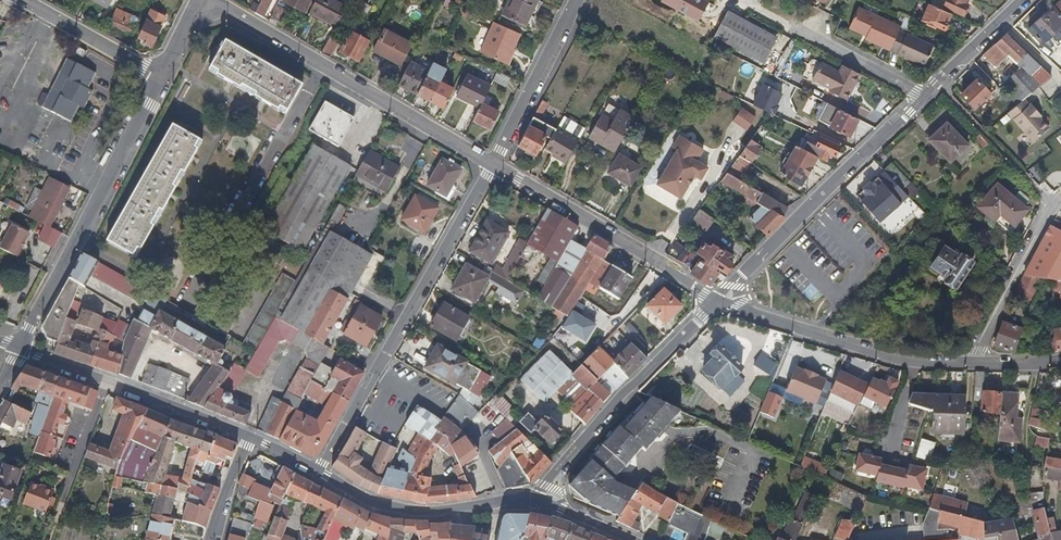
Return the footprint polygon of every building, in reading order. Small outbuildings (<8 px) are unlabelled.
[(250,9),(255,13),(261,0),(254,0),(250,9)] [(255,13),(263,17),(271,0),(261,0),(255,13)] [(270,18),(277,22),(287,2),(305,11),(310,2),(313,3),(314,0),(283,0),(279,0),(270,18)] [(309,11),(335,25),(346,5),(338,0),(314,0),(313,3),(309,11)] [(503,14),(525,24),(536,0),(510,0),(503,14)] [(727,12),(706,0),(685,0),(677,16),(715,36),(727,12)] [(965,0),(944,0),(943,4),(963,13),(966,5),(964,3),(965,0)] [(942,30),(950,14),(928,5),(921,20),(942,30)] [(1051,6),(1034,21),(1037,24),(1029,31),(1040,44),(1060,26),(1060,17),(1051,6)] [(897,30),(899,26),(858,7),(848,27),(859,33),(860,30),(866,33),(864,39),(888,50),(897,30)] [(108,23),(131,34),(138,22),(130,18),(131,16),(117,8),(108,23)] [(150,47),(165,17),(151,11),(138,38),(144,41),(142,43),(150,47)] [(776,37),(727,12),(715,36),(762,62),(776,37)] [(520,32),(494,21),(479,52),(505,64),(520,32)] [(333,28),(320,51),(329,56),(342,33),(333,28)] [(412,43),(386,28),(373,50),(400,65),(412,43)] [(340,50),(359,60),(370,40),(351,30),(349,34),(345,33),(342,40),(344,42),(340,50)] [(897,30),(888,50),(922,66),(931,46),(897,30)] [(1038,63),(1006,33),(987,51),(984,55),(1003,75),(994,83),(999,88),(1002,84),(1020,67),(1026,74),(1038,63)] [(285,112),(301,83),(224,40),(208,69),(285,112)] [(86,49),(78,45),(75,50),(84,54),(86,49)] [(96,74),(66,59),(48,94),(41,107),(70,122),(79,107),(84,109),(93,92),(88,89),(96,74)] [(425,76),(416,93),(430,100),(439,81),(444,73),(445,69),(432,62),(427,72),(425,76)] [(845,99),(858,74),(841,65),(837,72),(818,62),(810,78),(828,88),(827,90),(845,99)] [(409,63),(398,84),(416,93),(425,76),(427,72),(409,63)] [(1052,76),(1038,63),(1026,74),(1037,86),(1052,76)] [(1037,86),(1026,74),(1020,67),(1002,84),(1019,101),(1023,99),(1037,86)] [(504,86),(509,77),(496,71),(491,80),(504,86)] [(479,107),(481,102),(489,85),(466,74),(456,96),(479,107)] [(991,94),(987,90),(977,79),(961,94),(975,109),(991,94)] [(439,81),(430,100),(443,107),(452,88),(439,81)] [(785,82),(779,94),(789,99),(795,87),(786,82),(785,82)] [(795,102),(802,91),(795,87),(789,99),(795,102)] [(41,107),(48,94),(42,92),(36,104),(41,107)] [(1006,113),(1033,141),(1049,127),(1040,117),(1041,115),(1030,103),(1028,105),(1023,99),(1019,101),(1006,113)] [(541,101),(533,116),(539,120),(547,104),(541,101)] [(847,137),(856,119),(842,111),(822,101),(819,105),(816,104),(814,109),(816,110),(812,119),(847,137)] [(339,146),(355,120),(325,102),(310,128),(339,146)] [(479,107),(472,120),(489,128),(499,107),(494,104),(492,108),(481,102),(479,107)] [(757,117),(746,111),(740,121),(751,127),(757,117)] [(588,137),(614,151),(617,147),(627,130),(601,114),(588,137)] [(561,119),(557,126),(580,139),(582,135),(578,133),(579,126),(562,117),(561,119)] [(929,140),(947,122),(943,119),(925,137),(929,140)] [(968,144),(947,122),(929,140),(949,161),(968,144)] [(197,147),(200,142),(171,126),(164,138),(142,178),(115,230),(108,242),(137,258),(140,252),(152,232),(169,199),(183,172),(197,147)] [(528,126),(518,145),(535,155),(545,136),(528,126)] [(556,158),(566,164),(580,139),(557,126),(544,148),(552,152),(558,155),(556,158)] [(768,131),(760,126),(751,139),(758,144),(768,131)] [(678,151),(657,185),(680,199),(694,177),(701,181),(708,169),(697,162),(704,151),(681,136),(673,149),(678,151)] [(836,154),(839,147),(837,145),(820,137),(814,149),(809,146),(806,151),(815,156),(825,161),(830,152),(836,154)] [(738,156),(749,162),(760,146),(758,144),(751,139),(738,156)] [(314,230),(351,168),(312,144),(292,181),(281,175),(253,225),(301,253),(314,230)] [(783,157),(807,171),(815,156),(806,151),(795,146),(790,154),(789,153),(785,154),(783,157)] [(630,186),(641,168),(628,160),(632,154),(622,149),(619,155),(609,173),(630,186)] [(399,170),(367,152),(355,173),(354,176),(385,193),(393,179),(399,170)] [(748,170),(752,164),(749,162),(738,156),(735,160),(734,162),(748,170)] [(799,185),(807,171),(783,157),(782,158),(781,162),(784,166),(779,174),(799,185)] [(445,197),(460,170),(442,160),(427,186),(445,197)] [(740,181),(748,170),(734,162),(726,173),(740,181)] [(891,163),(883,170),(884,171),(901,189),(909,181),(891,163)] [(908,197),(901,189),(884,171),(877,178),(881,182),(874,188),(872,186),(865,192),(867,194),(859,201),(878,222),(908,197)] [(782,215),(789,208),(740,181),(726,173),(720,181),(739,192),(736,197),(754,207),(757,201),(761,205),(746,221),(767,235),(784,217),(782,215)] [(46,226),(48,227),(69,188),(50,178),(40,198),(30,217),(45,225),(46,226)] [(855,196),(859,201),(867,194),(865,192),(872,186),(874,188),(881,182),(877,178),(870,184),(868,182),(861,189),(862,190),(855,196)] [(1025,210),(997,186),(978,206),(993,219),(1000,212),(1013,224),(1025,210)] [(32,194),(21,213),(30,217),(40,198),(32,194)] [(416,197),(404,217),(417,224),(413,229),(423,235),(438,209),(416,197)] [(9,201),(6,206),(21,212),(23,207),(9,201)] [(570,241),(571,238),(577,229),(574,227),(546,210),(533,233),(525,247),(534,253),(549,261),(556,265),(557,263),(570,241)] [(703,232),(712,220),(699,210),(699,211),(690,222),(703,232)] [(417,224),(404,217),(401,222),(413,229),(417,224)] [(334,223),(329,220),(328,222),(324,230),(329,232),(334,223)] [(1054,220),(1049,229),(1060,236),(1060,223),(1054,220)] [(962,226),(956,221),(937,242),(943,247),(962,226)] [(488,264),(505,235),(483,222),(466,252),(474,257),(488,264)] [(0,248),(0,251),(16,260),(29,235),(12,225),(0,248)] [(53,248),(61,233),(48,227),(46,226),(38,242),(53,249),(53,248)] [(258,234),(248,229),(241,241),(280,263),(286,250),(258,234)] [(579,243),(585,233),(577,229),(571,238),(579,243)] [(1049,229),(1024,276),(1042,282),(1043,282),(1057,283),(1060,283),(1060,236),(1049,229)] [(348,253),(352,246),(344,241),(332,234),(329,232),(324,230),(316,244),(311,253),(306,262),(303,266),(303,267),(307,269),(331,283),(348,253)] [(602,263),(611,249),(603,244),(591,237),(588,242),(590,243),(575,269),(569,279),(585,289),(597,271),(602,263)] [(705,262),(718,271),(720,269),(725,273),(732,263),(720,255),(724,249),(716,243),(715,246),(705,239),(696,252),(707,260),(705,262)] [(691,273),(708,284),(718,271),(705,262),(676,242),(676,243),(671,248),(680,255),(677,260),(682,263),(686,259),(696,266),(691,273)] [(375,259),(379,253),(367,247),(360,243),(357,249),(365,253),(375,259)] [(369,270),(375,259),(365,253),(357,249),(352,246),(348,253),(331,283),(330,285),(328,289),(346,299),(347,298),(361,273),(364,268),(369,270)] [(953,286),(956,288),(972,264),(953,251),(951,254),(944,249),(932,267),(944,276),(943,279),(945,281),(943,285),(951,290),(953,286)] [(98,262),(82,253),(79,260),(75,266),(94,277),(120,291),(139,301),(146,289),(140,285),(133,282),(98,262)] [(195,317),(205,322),(222,293),(238,266),(227,259),(216,279),(200,307),(195,317)] [(544,286),(553,270),(556,265),(549,261),(537,282),(544,286)] [(619,301),(632,280),(629,278),(611,268),(602,263),(597,271),(585,289),(584,291),(595,297),(600,290),(619,301)] [(490,274),(488,273),(475,266),(473,271),(487,279),(490,274)] [(487,279),(473,271),(464,267),(450,291),(473,304),(486,282),(487,279)] [(284,322),(292,327),(302,332),(304,333),(328,290),(328,289),(330,285),(331,283),(307,269),(279,319),(284,322)] [(584,291),(585,289),(569,279),(566,278),(553,270),(544,286),(542,289),(536,300),(537,301),(550,308),(567,318),(567,317),(575,306),(584,291)] [(214,327),(218,330),(227,335),(235,322),(251,293),(260,278),(246,271),(239,284),(224,310),(214,327)] [(243,343),(256,351),(264,335),(268,330),(274,318),(275,317),(290,290),(293,285),(295,281),(282,274),(268,299),(243,343)] [(513,287),(505,283),(493,276),(490,274),(487,279),(486,282),(489,284),(498,288),(495,294),(514,305),(521,292),(513,287)] [(1016,293),(1015,294),(1033,302),(1043,282),(1042,282),(1024,276),(1016,293)] [(79,284),(69,278),(69,279),(50,313),(42,326),(46,338),(57,343),(61,332),(71,307),(71,305),(73,300),(76,292),(79,284)] [(811,302),(820,292),(810,283),(801,292),(811,302)] [(83,285),(79,284),(76,292),(90,299),(95,292),(83,285)] [(311,337),(321,343),(328,330),(343,305),(346,299),(328,289),(328,290),(304,333),(311,337)] [(680,306),(663,291),(647,307),(664,324),(680,306)] [(145,308),(143,312),(138,320),(134,318),(131,326),(125,323),(120,334),(127,338),(124,354),(119,376),(128,379),(134,366),(152,330),(161,335),(180,345),(205,359),(215,364),(208,377),(191,403),(204,408),(214,392),(218,386),(227,372),(219,367),(221,363),(224,365),(232,352),(219,345),(204,336),(207,331),(181,316),(178,322),(159,312),(166,300),(153,293),(145,308)] [(365,346),(381,317),(360,305),(361,303),(354,299),(347,311),(354,315),(349,323),(345,320),(339,331),(365,346)] [(73,300),(71,305),(79,308),(81,303),(73,300)] [(61,332),(57,343),(53,354),(81,364),(81,363),(90,366),(96,350),(97,351),(100,345),(103,346),(106,338),(109,334),(111,329),(114,323),(97,317),(83,311),(78,325),(97,332),(91,347),(77,342),(76,345),(69,342),(76,322),(74,321),(79,308),(71,305),(71,307),(61,332)] [(454,345),(469,320),(443,306),(429,330),(454,345)] [(264,335),(277,342),(286,339),(292,327),(284,322),(279,319),(275,317),(274,318),(268,330),(264,335)] [(114,323),(111,329),(120,334),(125,323),(116,319),(114,322),(114,323)] [(1009,353),(1013,353),(1021,332),(1004,324),(995,347),(1009,353)] [(210,325),(207,331),(215,335),(218,330),(214,327),(213,327),(210,325)] [(304,349),(311,337),(304,333),(302,332),(292,327),(286,339),(291,343),(304,349)] [(1054,332),(1053,331),(1056,340),(1051,344),(1053,353),(1056,353),(1060,352),(1060,330),(1054,332)] [(246,369),(245,370),(258,377),(267,360),(277,342),(264,335),(256,351),(255,352),(246,369)] [(320,366),(322,362),(329,347),(328,347),(321,343),(311,337),(304,349),(308,359),(320,366)] [(535,337),(532,346),(540,350),(544,340),(535,337)] [(240,367),(245,370),(246,369),(255,352),(256,351),(243,343),(233,338),(230,343),(248,353),(240,367)] [(96,350),(90,366),(114,374),(119,376),(124,354),(103,346),(100,345),(97,351),(96,350)] [(646,360),(645,359),(630,345),(611,364),(612,365),(626,379),(627,379),(634,372),(646,360)] [(737,372),(742,366),(720,346),(711,355),(714,358),(703,370),(730,396),(745,379),(737,372)] [(469,393),(479,373),(436,349),(425,368),(439,376),(469,393)] [(611,364),(597,349),(580,365),(596,382),(602,376),(612,365),(611,364)] [(769,375),(776,365),(762,356),(755,365),(769,375)] [(303,369),(315,375),(320,366),(308,359),(303,369)] [(312,380),(348,400),(350,396),(356,386),(359,381),(364,372),(342,360),(335,370),(322,362),(320,366),(315,375),(312,380)] [(227,372),(218,386),(232,395),(240,380),(245,370),(240,367),(233,363),(227,371),(227,372)] [(148,364),(139,383),(145,385),(161,391),(178,397),(182,399),(190,381),(174,375),(148,364)] [(596,382),(580,365),(571,374),(586,389),(587,390),(596,382)] [(616,389),(626,379),(612,365),(602,376),(616,389)] [(49,408),(60,378),(46,373),(26,366),(18,377),(8,391),(12,393),(15,394),(20,386),(28,389),(43,394),(39,404),(49,408)] [(305,393),(312,380),(315,375),(303,369),(301,368),(292,386),(305,393)] [(804,372),(796,368),(786,391),(816,403),(825,380),(817,376),(817,375),(805,371),(804,372)] [(982,387),(984,372),(975,372),(973,387),(982,387)] [(878,380),(871,377),(862,395),(875,401),(885,406),(897,380),(888,376),(885,381),(879,378),(878,380)] [(90,411),(98,391),(90,388),(61,378),(60,378),(49,408),(41,431),(39,437),(33,453),(49,459),(56,438),(54,436),(58,425),(61,415),(66,402),(90,411)] [(567,379),(557,390),(562,395),(568,389),(573,384),(567,378),(567,379)] [(295,412),(279,440),(280,440),(283,442),(293,448),(311,457),(317,455),(321,448),(331,431),(348,401),(348,400),(312,380),(305,393),(310,396),(326,404),(316,422),(303,415),(295,411),(295,412)] [(598,383),(596,382),(587,390),(586,389),(580,394),(566,408),(584,425),(593,415),(609,396),(610,396),(598,383)] [(214,392),(204,408),(205,408),(221,415),(244,424),(246,425),(251,414),(231,406),(234,401),(232,395),(218,386),(214,392)] [(757,413),(773,420),(783,398),(767,391),(757,413)] [(999,414),(1001,394),(982,392),(980,412),(994,413),(999,414)] [(1026,404),(1028,395),(1001,392),(1001,394),(999,414),(998,424),(997,437),(1017,439),(1017,432),(1019,418),(1023,418),(1026,404)] [(305,393),(300,402),(305,405),(310,396),(305,393)] [(931,413),(933,396),(929,396),(910,395),(907,401),(928,412),(931,413)] [(479,414),(459,396),(438,421),(434,427),(438,430),(442,435),(448,442),(452,452),(453,455),(457,461),(457,462),(460,466),(479,455),(471,443),(468,445),(466,441),(453,430),(459,422),(466,415),(471,421),(476,417),(479,414)] [(500,396),(478,416),(488,427),(511,407),(500,396)] [(947,416),(948,397),(943,396),(933,396),(931,413),(931,416),(947,416)] [(264,415),(257,430),(258,430),(268,435),(279,440),(295,412),(295,411),(296,410),(274,397),(264,415)] [(674,419),(682,411),(679,410),(657,400),(652,397),(642,408),(624,427),(621,424),(607,438),(589,457),(592,460),(583,470),(569,485),(577,492),(584,499),(590,506),(601,511),(619,519),(630,501),(634,492),(615,483),(612,480),(632,458),(642,448),(646,451),(674,419)] [(963,413),(963,397),(948,397),(947,416),(963,417),(963,413)] [(138,428),(147,410),(144,409),(118,399),(114,412),(125,416),(116,440),(111,451),(103,449),(102,452),(89,447),(86,454),(84,458),(94,462),(108,466),(118,470),(126,452),(132,440),(138,428)] [(300,402),(296,410),(295,411),(303,415),(308,407),(305,405),(300,402)] [(0,403),(0,404),(0,427),(10,432),(16,421),(25,424),(29,413),(11,407),(0,403)] [(41,431),(49,408),(39,404),(36,413),(29,433),(39,437),(41,431)] [(434,427),(438,421),(430,416),(414,406),(403,425),(416,432),(420,434),(422,432),(434,435),(438,430),(434,427)] [(566,425),(574,432),(576,434),(584,425),(566,408),(565,407),(556,415),(566,425)] [(175,444),(183,425),(171,420),(159,415),(147,410),(138,428),(150,433),(146,444),(132,440),(126,452),(118,470),(116,478),(123,480),(125,473),(145,481),(149,472),(159,448),(163,438),(175,444)] [(66,417),(61,415),(58,425),(63,427),(66,417)] [(561,431),(544,415),(537,422),(534,420),(529,425),(549,444),(561,431)] [(1028,427),(1029,432),(1051,433),(1051,426),(1041,425),(1042,416),(1030,415),(1029,421),(1029,424),(1028,427)] [(963,434),(963,417),(947,416),(931,416),(931,433),(963,434)] [(491,432),(500,441),(507,435),(515,429),(513,427),(506,419),(491,432)] [(204,463),(214,436),(190,427),(183,425),(175,444),(179,445),(190,449),(183,470),(176,490),(175,493),(176,493),(186,495),(188,489),(190,482),(193,472),(201,474),(202,470),(194,469),(196,462),(204,463)] [(522,426),(517,431),(522,436),(527,431),(522,426)] [(395,452),(389,448),(387,447),(384,445),(374,464),(369,472),(361,467),(358,458),(353,455),(365,435),(357,431),(354,429),(331,468),(342,475),(352,481),(359,485),(369,490),(377,493),(386,473),(389,467),(392,460),(395,452)] [(517,431),(515,429),(507,435),(500,441),(488,451),(491,458),(498,473),(504,486),(506,489),(516,488),(531,484),(521,471),(514,458),(511,454),(525,439),(522,436),(517,431)] [(442,435),(438,430),(434,435),(422,432),(420,434),(416,432),(410,445),(406,452),(415,459),(409,471),(418,474),(422,475),(428,464),(433,456),(439,446),(448,458),(453,455),(452,452),(448,442),(442,435)] [(214,436),(204,463),(202,470),(201,474),(203,475),(206,463),(213,465),(215,459),(224,462),(226,458),(231,459),(237,445),(229,442),(214,436)] [(1037,436),(1034,446),(1046,450),(1049,439),(1037,436)] [(165,475),(175,444),(163,438),(159,448),(149,472),(145,481),(143,486),(145,486),(153,488),(159,489),(165,475)] [(521,471),(531,484),(550,463),(548,461),(535,448),(526,440),(525,439),(511,454),(514,458),(521,471)] [(919,439),(915,458),(929,461),(934,443),(919,439)] [(400,499),(411,501),(418,474),(409,471),(415,459),(406,452),(404,452),(405,449),(401,447),(395,458),(398,461),(401,462),(402,469),(399,468),(389,467),(386,473),(377,493),(378,494),(386,496),(400,499)] [(876,477),(879,466),(880,460),(858,455),(854,472),(876,477)] [(803,456),(799,467),(824,477),(828,466),(803,456)] [(1060,472),(1060,467),(1060,463),(1045,460),(1044,464),(1043,469),(1055,471),(1060,472)] [(460,468),(460,466),(457,462),(452,466),(457,474),(458,478),(459,484),(450,485),(444,486),(435,487),(428,488),(430,479),(422,475),(418,474),(411,501),(413,502),(424,504),(434,503),(447,502),(458,500),(466,499),(475,498),(472,491),(466,481),(463,474),(460,468)] [(20,472),(3,466),(0,476),(0,496),(11,500),(20,472)] [(891,468),(879,466),(876,477),(875,482),(889,485),(904,489),(904,487),(908,472),(891,468)] [(909,466),(908,472),(904,487),(922,491),(926,470),(909,466)] [(284,493),(295,474),(290,471),(283,468),(278,477),(279,481),(281,482),(276,493),(255,483),(256,480),(243,474),(242,477),(239,485),(249,490),(246,496),(247,497),(252,500),(259,502),(254,515),(253,517),(265,523),(272,509),(268,506),(271,500),(278,504),(284,493)] [(842,474),(831,469),(829,475),(839,480),(842,474)] [(1043,482),(1044,481),(1055,483),(1060,483),(1060,472),(1055,471),(1043,469),(1043,472),(1043,482)] [(214,489),(218,479),(203,475),(201,474),(193,472),(190,482),(203,486),(205,487),(214,489)] [(322,490),(306,481),(295,474),(284,493),(278,504),(278,505),(270,523),(264,539),(293,539),(283,535),(289,522),(293,512),(289,510),(291,506),(290,505),(292,501),(297,503),(299,500),(314,507),(322,490)] [(853,491),(823,477),(819,484),(814,493),(820,496),(834,502),(847,508),(858,514),(866,497),(853,491)] [(128,481),(123,480),(116,478),(113,487),(125,490),(128,481)] [(639,483),(634,492),(630,501),(619,519),(617,524),(618,525),(626,528),(636,532),(638,526),(635,525),(636,522),(630,519),(637,505),(668,519),(677,501),(663,494),(639,483)] [(46,513),(55,491),(45,487),(44,489),(31,484),(24,504),(46,513)] [(237,492),(246,496),(249,490),(239,485),(237,492)] [(162,490),(159,489),(153,488),(145,486),(143,495),(155,498),(151,517),(152,517),(172,521),(173,521),(175,522),(176,516),(169,514),(174,493),(162,490)] [(219,490),(214,489),(205,487),(204,493),(188,489),(186,495),(190,496),(190,497),(201,503),(200,508),(210,511),(210,510),(219,490)] [(343,500),(324,490),(322,490),(314,507),(320,509),(328,513),(318,530),(304,527),(302,536),(301,539),(324,539),(333,520),(343,500)] [(1049,539),(1045,520),(1044,511),(1043,507),(1043,498),(1043,494),(1033,493),(1034,499),(1035,508),(1037,521),(1038,534),(1039,539),(1049,539)] [(201,503),(190,497),(188,503),(183,523),(190,524),(205,527),(210,511),(200,508),(201,503)] [(371,514),(344,500),(343,500),(333,520),(324,539),(332,539),(334,537),(340,539),(345,529),(348,529),(350,530),(352,530),(354,528),(356,525),(365,528),(371,514)] [(677,501),(668,519),(666,523),(665,525),(684,534),(681,539),(704,539),(708,529),(712,518),(683,504),(677,501)] [(390,519),(389,519),(371,514),(365,528),(363,532),(379,539),(378,539),(387,539),(388,532),(390,519)] [(528,514),(512,514),(505,515),(503,516),(497,539),(523,539),(528,514)] [(551,520),(528,514),(523,539),(526,539),(545,539),(547,533),(551,520)] [(151,517),(145,539),(168,539),(172,521),(152,517),(151,517)] [(596,535),(578,527),(565,521),(551,518),(551,520),(547,533),(545,539),(551,539),(554,539),(593,539),(596,535)] [(721,532),(724,524),(712,518),(708,529),(721,532)] [(966,518),(963,535),(969,536),(976,537),(980,538),(981,521),(973,520),(967,519),(966,518)] [(1011,518),(1003,519),(997,520),(987,521),(981,521),(980,538),(992,537),(993,539),(1017,539),(1011,518)] [(428,525),(428,522),(409,521),(400,521),(390,519),(388,532),(416,532),(411,539),(427,539),(428,525)] [(788,519),(780,537),(778,539),(792,539),(793,538),(798,526),(799,524),(788,519)] [(1059,534),(1055,535),(1053,523),(1053,519),(1045,520),(1049,539),(1060,539),(1059,534)] [(854,524),(841,520),(834,537),(833,539),(847,539),(854,524)] [(447,539),(450,523),(428,525),(427,539),(433,539),(437,539),(449,539),(447,539)] [(469,528),(465,527),(451,523),(450,523),(447,539),(449,539),(466,539),(469,528)] [(799,524),(798,526),(793,538),(797,539),(803,526),(799,524)] [(248,532),(230,525),(228,535),(227,539),(245,539),(248,532)] [(490,532),(488,532),(474,529),(471,539),(488,539),(490,532)]
